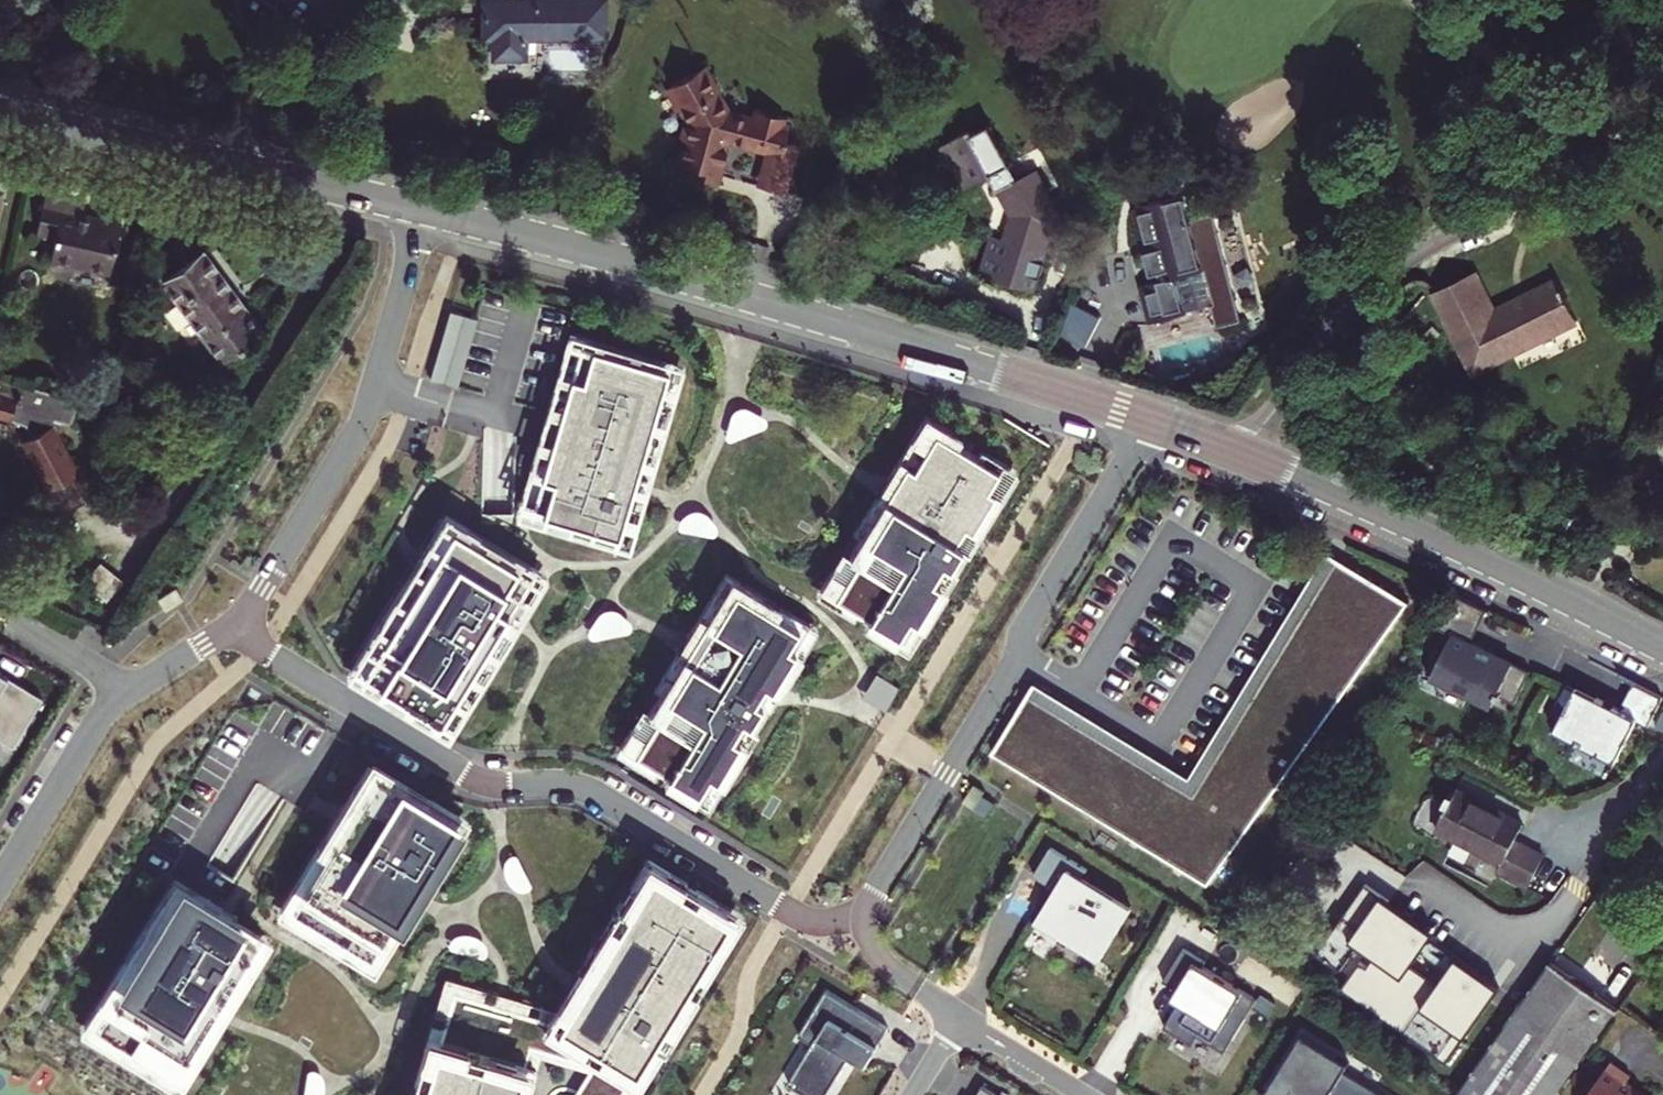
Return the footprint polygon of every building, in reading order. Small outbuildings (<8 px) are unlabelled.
[(244,17),(248,26),(261,44),(279,15),(277,14),(285,0),(239,0),(244,17)] [(529,1),(509,1),(484,1),(484,41),(494,42),(494,61),(527,61),(527,41),(607,40),(606,0),(599,0),(529,1)] [(551,54),(551,74),(594,74),(593,53),(551,54)] [(676,91),(694,126),(688,145),(690,146),(683,168),(695,172),(699,173),(694,187),(720,194),(721,189),(724,190),(731,167),(728,166),(731,156),(724,154),(727,145),(752,153),(751,156),(771,162),(793,169),(798,152),(785,148),(791,128),(763,119),(760,129),(734,121),(724,100),(728,98),(715,72),(676,91)] [(1055,227),(1066,222),(1038,170),(1017,181),(988,127),(972,135),(970,131),(935,150),(947,172),(954,169),(965,190),(990,178),(997,191),(999,191),(1012,216),(1004,240),(991,236),(980,270),(1037,288),(1055,227)] [(805,154),(798,152),(793,169),(771,162),(761,194),(790,203),(805,154)] [(50,261),(108,275),(121,223),(82,214),(84,201),(46,192),(36,234),(55,238),(50,261)] [(1191,218),(1184,194),(1135,207),(1155,280),(1139,284),(1149,321),(1184,313),(1184,311),(1211,304),(1217,326),(1241,320),(1215,212),(1191,218)] [(205,340),(247,306),(202,248),(160,281),(205,340)] [(1475,274),(1436,294),(1478,373),(1580,321),(1568,299),(1569,298),(1564,288),(1563,289),(1559,281),(1496,313),(1475,274)] [(175,300),(166,307),(196,346),(205,340),(175,300)] [(1094,320),(1068,309),(1055,339),(1080,350),(1094,320)] [(467,314),(450,310),(431,377),(454,383),(457,384),(477,317),(467,314)] [(670,369),(583,342),(577,360),(531,510),(619,537),(634,489),(670,369)] [(0,377),(0,418),(26,427),(32,439),(23,444),(49,494),(73,481),(81,477),(58,432),(53,428),(55,421),(67,424),(72,421),(79,402),(0,377)] [(998,471),(935,432),(912,468),(905,463),(889,489),(881,502),(888,507),(879,522),(872,518),(848,557),(855,561),(833,597),(897,636),(908,617),(916,621),(940,583),(932,578),(942,562),(949,567),(962,546),(954,542),(964,526),(971,531),(994,493),(987,489),(998,471)] [(73,481),(49,494),(62,518),(86,505),(73,481)] [(881,502),(872,518),(879,522),(888,507),(881,502)] [(531,574),(453,526),(427,568),(362,674),(440,722),(507,613),(531,574)] [(967,538),(971,531),(964,526),(954,542),(962,546),(967,538)] [(1408,604),(1335,560),(1192,796),(1027,695),(991,755),(993,756),(1207,886),(1408,604)] [(932,578),(940,583),(949,567),(942,562),(932,578)] [(175,587),(157,598),(164,609),(182,597),(175,587)] [(799,627),(735,588),(713,624),(706,619),(676,666),(649,712),(656,717),(633,753),(696,792),(709,773),(716,777),(768,693),(795,649),(788,644),(799,627)] [(1483,610),(1454,596),(1432,627),(1450,635),(1441,653),(1435,650),(1424,673),(1444,683),(1441,690),(1464,701),(1467,695),(1491,707),(1495,699),(1498,700),(1498,698),(1513,706),(1529,673),(1467,643),(1483,610)] [(900,687),(876,672),(861,696),(885,711),(900,687)] [(0,673),(0,738),(14,746),(42,699),(0,673)] [(1661,699),(1632,684),(1618,711),(1595,699),(1594,701),(1564,686),(1554,704),(1564,709),(1550,735),(1573,747),(1574,744),(1581,748),(1583,743),(1621,763),(1640,726),(1646,729),(1661,699)] [(1583,743),(1581,748),(1619,768),(1621,763),(1583,743)] [(455,818),(376,770),(291,909),(370,957),(455,818)] [(983,795),(985,791),(974,785),(963,803),(974,810),(983,795)] [(1513,838),(1522,821),(1457,788),(1455,792),(1451,790),(1446,801),(1449,803),(1436,828),(1501,862),(1497,869),(1527,885),(1543,854),(1513,838)] [(1062,932),(1102,956),(1114,937),(1113,936),(1131,906),(1083,877),(1088,869),(1051,847),(1034,875),(1056,889),(1035,923),(1058,938),(1062,932)] [(651,873),(580,991),(558,1027),(510,1011),(453,991),(423,1094),(516,1094),(527,1058),(530,1046),(590,1066),(582,1080),(573,1094),(621,1094),(728,919),(651,873)] [(1434,932),(1366,887),(1346,917),(1361,927),(1351,941),(1376,957),(1404,976),(1411,966),(1434,932)] [(259,936),(180,888),(95,1027),(175,1075),(213,1011),(259,936)] [(1205,962),(1184,948),(1164,980),(1185,993),(1164,1027),(1191,1044),(1197,1035),(1223,1052),(1256,1000),(1202,966),(1205,962)] [(1449,1062),(1467,1036),(1423,1007),(1438,985),(1411,966),(1404,976),(1376,957),(1367,969),(1360,964),(1342,991),(1449,1062)] [(1499,987),(1456,958),(1438,985),(1423,1007),(1467,1036),(1499,987)] [(1616,1007),(1593,991),(1551,961),(1457,1094),(1553,1094),(1616,1007)] [(827,990),(799,1035),(813,1044),(789,1084),(806,1094),(828,1094),(851,1057),(858,1061),(869,1042),(877,1047),(889,1028),(827,990)] [(1620,1010),(1616,1007),(1553,1094),(1559,1094),(1620,1010)] [(1302,1034),(1264,1094),(1385,1094),(1344,1070),(1349,1063),(1302,1034)] [(866,1066),(877,1047),(869,1042),(858,1061),(866,1066)] [(1627,1074),(1612,1064),(1590,1094),(1640,1094),(1626,1085),(1632,1077),(1627,1074)] [(983,1086),(977,1094),(998,1094),(983,1086)]
